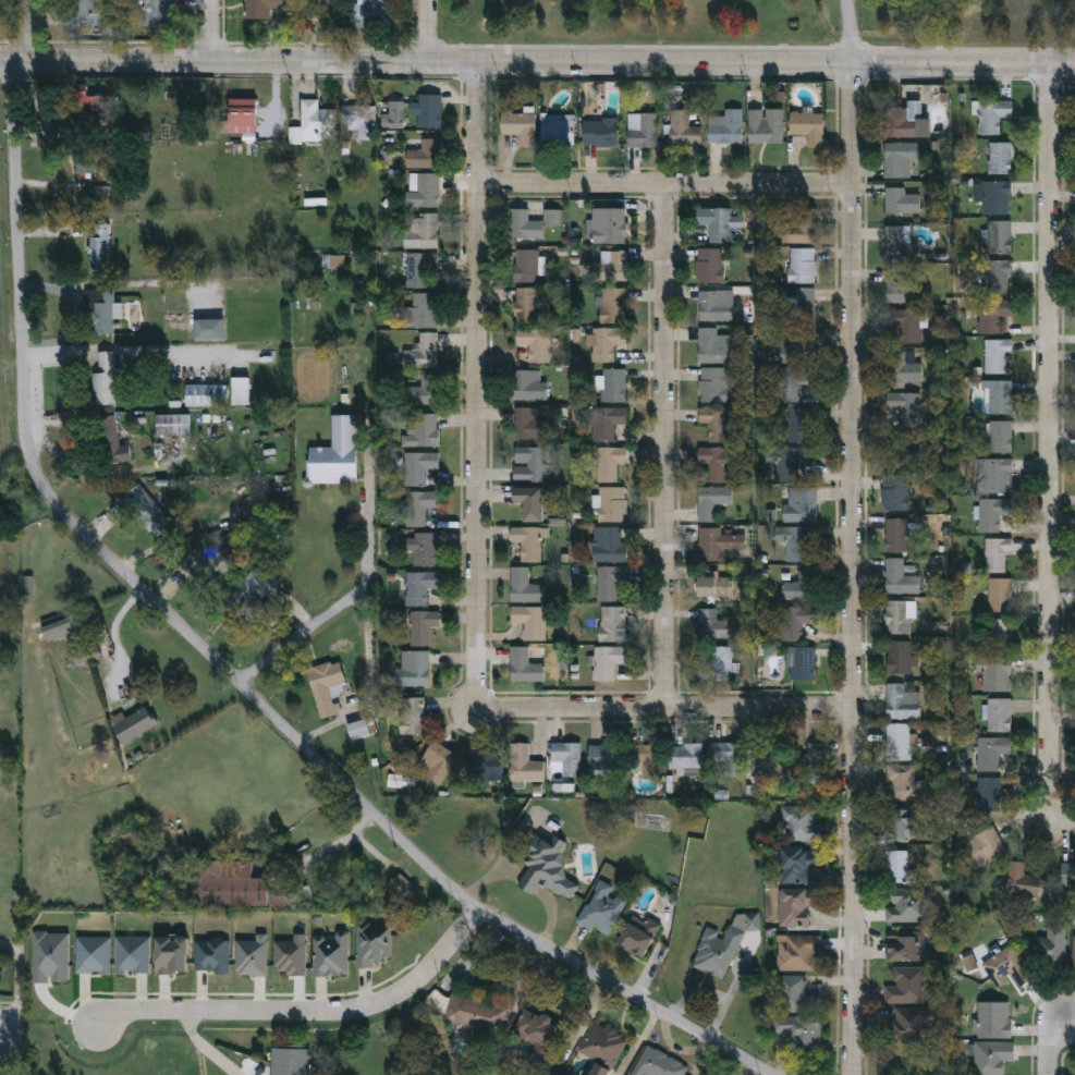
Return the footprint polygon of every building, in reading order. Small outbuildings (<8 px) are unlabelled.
[(68,25),(68,0),(94,0),(95,7),(101,7),(102,24),(68,25)] [(139,25),(139,0),(171,0),(171,25),(139,25)] [(246,17),(246,0),(283,0),(283,8),(265,8),(265,17),(246,17)] [(352,22),(352,0),(390,0),(390,22),(352,22)] [(86,95),(105,95),(105,118),(71,119),(70,83),(85,82),(86,95)] [(439,93),(439,126),(416,126),(416,93),(439,93)] [(255,97),(255,132),(223,132),(223,97),(255,97)] [(300,137),(300,98),(318,98),(318,137),(300,137)] [(382,100),(403,100),(403,126),(382,126),(382,100)] [(882,136),(882,107),(905,107),(905,100),(923,100),(923,115),(929,115),(929,136),(882,136)] [(998,134),(977,134),(977,100),(1011,100),(1011,118),(998,118),(998,134)] [(374,105),(374,138),(355,138),(355,126),(340,126),(340,105),(374,105)] [(741,142),(706,142),(706,123),(723,123),(723,107),(741,107),(741,142)] [(782,142),(746,142),(746,108),(782,108),(782,142)] [(669,109),(687,109),(687,124),(699,124),(699,144),(669,144),(669,109)] [(822,111),(822,145),(806,145),(806,133),(789,133),(789,109),(811,109),(811,111),(822,111)] [(517,133),(499,133),(499,111),(534,111),(534,145),(517,145),(517,133)] [(655,145),(627,145),(627,127),(638,127),(638,111),(655,111),(655,145)] [(573,113),(573,145),(540,145),(540,113),(573,113)] [(615,118),(615,144),(582,144),(582,118),(615,118)] [(403,167),(403,137),(438,137),(438,167),(403,167)] [(916,142),(916,160),(911,160),(911,176),(882,176),(882,142),(916,142)] [(1010,173),(987,173),(987,142),(1010,142),(1010,173)] [(438,171),(438,205),(408,205),(408,171),(438,171)] [(1010,213),(980,213),(980,180),(1010,180),(1010,213)] [(904,186),(904,192),(917,192),(917,212),(883,212),(883,186),(904,186)] [(509,236),(509,207),(527,207),(527,219),(542,219),(542,236),(509,236)] [(625,242),(590,242),(590,207),(625,207),(625,242)] [(729,207),(729,215),(742,215),(742,231),(735,231),(735,240),(708,240),(708,223),(696,223),(696,207),(729,207)] [(436,246),(404,246),(404,211),(436,211),(436,246)] [(815,242),(780,242),(780,216),(815,216),(815,242)] [(1010,219),(1010,253),(986,253),(986,219),(1010,219)] [(107,268),(89,268),(89,222),(107,222),(107,268)] [(911,223),(912,260),(884,260),(883,224),(911,223)] [(722,246),(722,281),(695,281),(695,246),(722,246)] [(815,280),(789,280),(789,246),(815,246),(815,280)] [(513,280),(513,247),(537,247),(537,280),(513,280)] [(626,279),(593,279),(593,248),(626,248),(626,279)] [(406,252),(433,252),(433,267),(427,267),(427,286),(406,286),(406,252)] [(1009,259),(1009,292),(979,292),(979,259),(1009,259)] [(884,265),(914,265),(914,302),(884,301),(884,265)] [(543,285),(543,320),(514,320),(514,285),(543,285)] [(626,286),(626,321),(599,321),(599,286),(626,286)] [(813,286),(813,320),(783,320),(783,286),(813,286)] [(85,288),(112,288),(112,331),(85,331),(85,288)] [(732,289),(732,318),(697,318),(697,289),(732,289)] [(412,327),(412,291),(436,291),(436,327),(412,327)] [(977,332),(977,298),(1010,298),(1010,315),(998,315),(998,332),(977,332)] [(919,308),(919,340),(887,340),(887,308),(919,308)] [(222,317),(222,338),(193,338),(193,317),(222,317)] [(697,326),(717,326),(717,333),(730,333),(730,362),(697,362),(697,326)] [(549,361),(527,361),(527,344),(515,344),(515,327),(549,327),(549,361)] [(591,361),(591,327),(624,327),(624,342),(612,342),(612,361),(591,361)] [(811,361),(782,361),(782,327),(811,327),(811,361)] [(402,367),(401,346),(417,346),(417,331),(437,331),(438,367),(402,367)] [(984,372),(984,338),(1010,338),(1010,351),(1005,351),(1005,372),(984,372)] [(112,350),(113,404),(91,404),(90,371),(97,371),(97,350),(112,350)] [(920,381),(885,381),(885,352),(904,352),(904,362),(920,362),(920,381)] [(728,366),(728,401),(698,401),(698,366),(728,366)] [(511,400),(511,368),(537,368),(537,380),(546,380),(546,400),(511,400)] [(624,368),(624,401),(599,401),(599,368),(624,368)] [(810,467),(778,467),(778,371),(808,371),(808,383),(798,383),(798,408),(810,408),(810,467)] [(437,404),(402,403),(403,384),(419,386),(419,374),(438,374),(437,404)] [(246,403),(231,403),(231,376),(246,376),(246,403)] [(1011,379),(1011,413),(985,413),(985,379),(1011,379)] [(184,404),(184,382),(224,382),(224,395),(216,395),(216,404),(184,404)] [(887,411),(887,391),(919,391),(919,426),(896,426),(896,411),(887,411)] [(513,406),(537,406),(537,417),(549,417),(549,438),(513,438),(513,406)] [(591,406),(624,406),(624,423),(612,423),(612,440),(591,440),(591,406)] [(707,422),(697,422),(697,406),(726,406),(726,440),(707,440),(707,422)] [(98,462),(96,414),(114,413),(117,444),(130,444),(131,461),(98,462)] [(187,413),(187,433),(155,433),(155,413),(187,413)] [(307,482),(307,447),(330,447),(330,414),(354,413),(354,482),(307,482)] [(402,444),(402,413),(436,413),(436,444),(402,444)] [(1010,451),(988,451),(988,419),(1010,419),(1010,451)] [(885,437),(908,437),(908,447),(917,447),(917,467),(884,466),(885,437)] [(513,480),(513,447),(543,447),(543,480),(513,480)] [(615,481),(596,481),(596,447),(626,447),(626,462),(615,462),(615,481)] [(728,447),(728,481),(706,481),(706,463),(696,463),(696,447),(728,447)] [(403,485),(403,451),(437,451),(437,468),(426,468),(426,485),(403,485)] [(1012,457),(1012,471),(1004,471),(1004,491),(977,491),(977,457),(1012,457)] [(908,509),(881,509),(881,474),(908,474),(908,509)] [(154,537),(118,499),(135,482),(171,520),(154,537)] [(542,486),(542,520),(523,520),(523,502),(513,502),(513,486),(542,486)] [(624,486),(624,521),(597,521),(597,486),(624,486)] [(696,521),(696,486),(731,486),(731,503),(714,503),(714,521),(696,521)] [(783,521),(783,486),(815,486),(815,521),(783,521)] [(404,525),(404,490),(438,491),(438,506),(424,506),(424,525),(404,525)] [(999,532),(977,532),(977,498),(1011,498),(1011,512),(999,512),(999,532)] [(884,517),(908,517),(908,551),(884,551),(884,517)] [(540,561),(517,560),(518,545),(510,545),(510,526),(541,526),(540,561)] [(624,561),(591,561),(591,526),(621,526),(621,541),(624,541),(624,561)] [(720,527),(720,533),(744,533),(744,549),(722,549),(722,560),(697,560),(697,526),(720,527)] [(804,560),(783,560),(783,526),(813,526),(813,539),(804,539),(804,560)] [(412,551),(403,551),(403,537),(412,537),(412,532),(436,532),(436,565),(412,565),(412,551)] [(1009,571),(982,571),(982,537),(1009,537),(1009,571)] [(231,563),(208,588),(180,563),(196,545),(200,549),(207,541),(231,563)] [(903,558),(903,573),(918,573),(918,593),(883,593),(883,558),(903,558)] [(225,602),(254,564),(278,582),(266,598),(273,603),(256,626),(225,602)] [(623,582),(615,582),(615,601),(595,601),(595,565),(623,565),(623,582)] [(510,601),(510,566),(528,566),(528,583),(543,583),(543,601),(510,601)] [(781,599),(781,582),(797,582),(797,570),(816,570),(816,599),(781,599)] [(426,604),(405,604),(405,571),(439,571),(439,587),(426,587),(426,604)] [(732,596),(696,596),(696,575),(732,575),(732,596)] [(986,611),(986,577),(1011,577),(1011,611),(986,611)] [(912,633),(884,633),(884,600),(912,600),(912,633)] [(522,639),(522,622),(510,622),(510,606),(543,606),(543,639),(522,639)] [(624,606),(624,642),(597,642),(597,606),(624,606)] [(813,622),(801,622),(801,639),(780,639),(780,606),(813,606),(813,622)] [(697,638),(697,608),(716,608),(716,620),(731,620),(731,638),(697,638)] [(428,626),(428,646),(407,646),(407,611),(439,611),(439,626),(428,626)] [(76,633),(44,639),(39,619),(73,612),(76,633)] [(1011,618),(1011,649),(989,649),(989,618),(1011,618)] [(887,673),(887,639),(911,639),(911,673),(887,673)] [(543,663),(543,681),(510,681),(509,646),(527,646),(528,663),(543,663)] [(614,680),(594,680),(594,646),(626,646),(626,662),(614,662),(614,680)] [(709,680),(709,646),(731,646),(731,680),(709,680)] [(814,680),(791,680),(791,646),(814,646),(814,680)] [(428,686),(394,686),(394,667),(410,667),(408,650),(428,650),(428,686)] [(975,671),(975,658),(1009,658),(1009,691),(980,691),(980,671),(975,671)] [(305,669),(337,659),(344,682),(334,685),(337,693),(329,695),(334,713),(319,718),(305,669)] [(902,683),(902,699),(918,699),(918,718),(884,718),(884,683),(902,683)] [(424,733),(396,733),(396,697),(424,697),(424,733)] [(986,731),(986,697),(1010,697),(1010,731),(986,731)] [(110,725),(145,706),(156,723),(121,744),(110,725)] [(369,733),(350,738),(345,724),(365,719),(369,733)] [(887,759),(887,722),(909,722),(909,759),(887,759)] [(997,770),(976,770),(976,736),(1010,736),(1010,754),(997,754),(997,770)] [(441,785),(425,774),(429,768),(418,761),(432,740),(460,757),(441,785)] [(511,781),(510,742),(528,742),(528,761),(542,760),(542,781),(511,781)] [(562,760),(550,760),(550,742),(579,742),(579,774),(561,774),(562,760)] [(707,761),(707,742),(743,742),(743,773),(725,773),(725,761),(707,761)] [(822,742),(823,774),(806,774),(805,742),(822,742)] [(621,744),(621,772),(588,772),(588,744),(621,744)] [(659,744),(659,778),(642,778),(642,766),(630,766),(630,744),(659,744)] [(700,744),(700,766),(669,766),(669,744),(700,744)] [(780,750),(780,775),(768,775),(768,750),(780,750)] [(466,780),(466,755),(501,755),(501,780),(466,780)] [(887,764),(914,764),(914,799),(887,799),(887,764)] [(976,810),(976,777),(1000,777),(1000,810),(976,810)] [(815,840),(784,840),(784,806),(815,806),(815,840)] [(885,840),(885,808),(911,808),(911,840),(885,840)] [(1004,856),(975,866),(965,835),(994,826),(1004,856)] [(515,884),(518,878),(532,855),(517,847),(528,829),(547,840),(550,833),(572,845),(555,874),(575,884),(567,899),(538,881),(534,889),(530,893),(515,884)] [(806,882),(779,882),(779,846),(818,846),(818,868),(806,868),(806,882)] [(887,881),(887,850),(908,850),(908,881),(887,881)] [(267,904),(195,903),(196,858),(251,859),(251,877),(268,877),(267,904)] [(1047,877),(1045,896),(1003,892),(1007,859),(1024,862),(1023,874),(1047,877)] [(1060,862),(1074,862),(1074,885),(1060,885),(1060,862)] [(411,884),(401,895),(388,884),(398,874),(411,884)] [(613,887),(611,890),(626,897),(608,937),(575,921),(596,879),(613,887)] [(807,926),(778,926),(778,889),(820,889),(820,904),(807,904),(807,926)] [(887,893),(926,893),(926,921),(887,921),(887,893)] [(745,926),(723,978),(689,964),(706,927),(725,934),(735,909),(757,919),(753,929),(745,926)] [(615,944),(626,920),(639,926),(644,918),(658,925),(644,956),(615,944)] [(355,964),(355,921),(388,921),(388,964),(355,964)] [(1037,969),(1037,936),(1045,936),(1045,926),(1063,926),(1063,969),(1037,969)] [(346,975),(311,974),(313,932),(346,933),(346,975)] [(777,970),(777,934),(819,934),(819,952),(814,952),(814,970),(777,970)] [(884,960),(884,934),(917,934),(917,948),(928,948),(928,960),(884,960)] [(994,986),(980,963),(1010,943),(1033,978),(1018,988),(1011,975),(994,986)] [(923,1002),(883,1002),(883,986),(893,986),(893,966),(923,966),(923,1002)] [(819,994),(818,1011),(777,1011),(777,975),(804,975),(804,994),(819,994)] [(449,992),(505,1006),(499,1035),(442,1021),(449,992)] [(977,1037),(977,1001),(1010,1001),(1010,1037),(977,1037)] [(926,1041),(890,1042),(888,1009),(925,1006),(926,1041)] [(528,1055),(532,1046),(511,1038),(521,1007),(562,1022),(547,1062),(528,1055)] [(770,1033),(770,1015),(818,1015),(818,1046),(785,1046),(785,1033),(770,1033)] [(627,1038),(607,1074),(587,1074),(595,1061),(574,1050),(591,1018),(627,1038)] [(1001,1061),(1001,1074),(974,1074),(974,1041),(1013,1041),(1013,1061),(1001,1061)] [(685,1064),(680,1074),(649,1074),(643,1072),(641,1074),(629,1074),(644,1045),(685,1064)] [(307,1048),(307,1074),(269,1074),(269,1048),(307,1048)]
